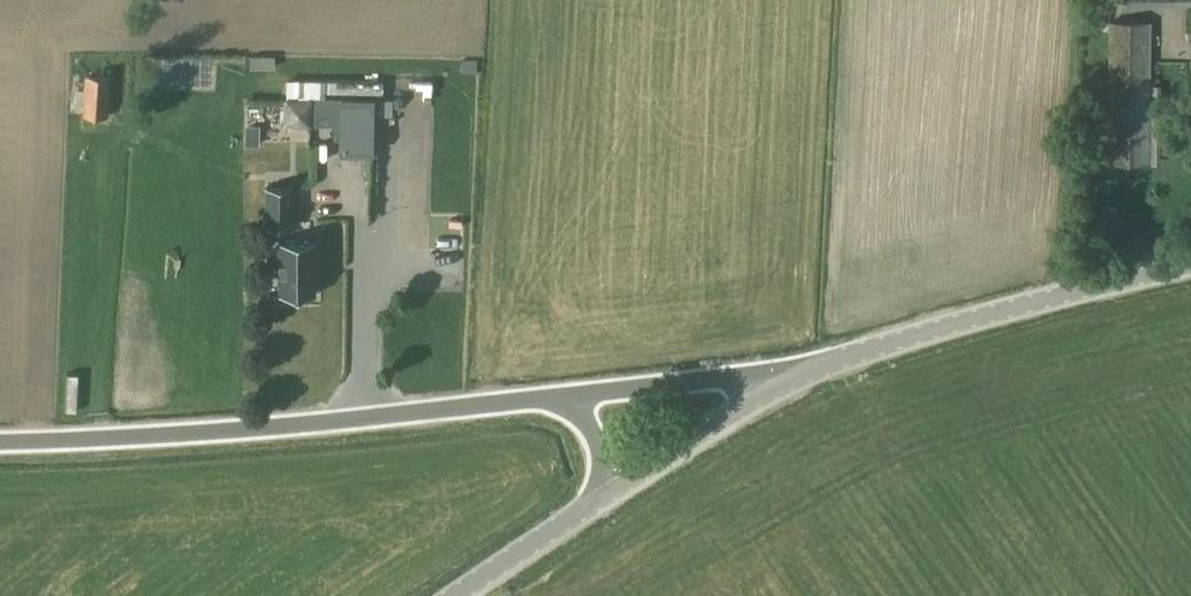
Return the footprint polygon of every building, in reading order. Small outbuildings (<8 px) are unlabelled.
[(1148,163),(1150,21),(1110,21),(1109,163),(1148,163)] [(477,73),(477,59),(462,59),(462,73),(477,73)] [(81,114),(108,115),(111,75),(85,74),(81,114)] [(325,97),(325,80),(284,79),(284,97),(325,97)] [(373,154),(374,98),(325,97),(284,97),(284,123),(342,124),(342,153),(373,154)] [(266,223),(295,223),(294,187),(265,187),(266,223)] [(280,237),(279,296),(316,297),(317,238),(280,237)]
